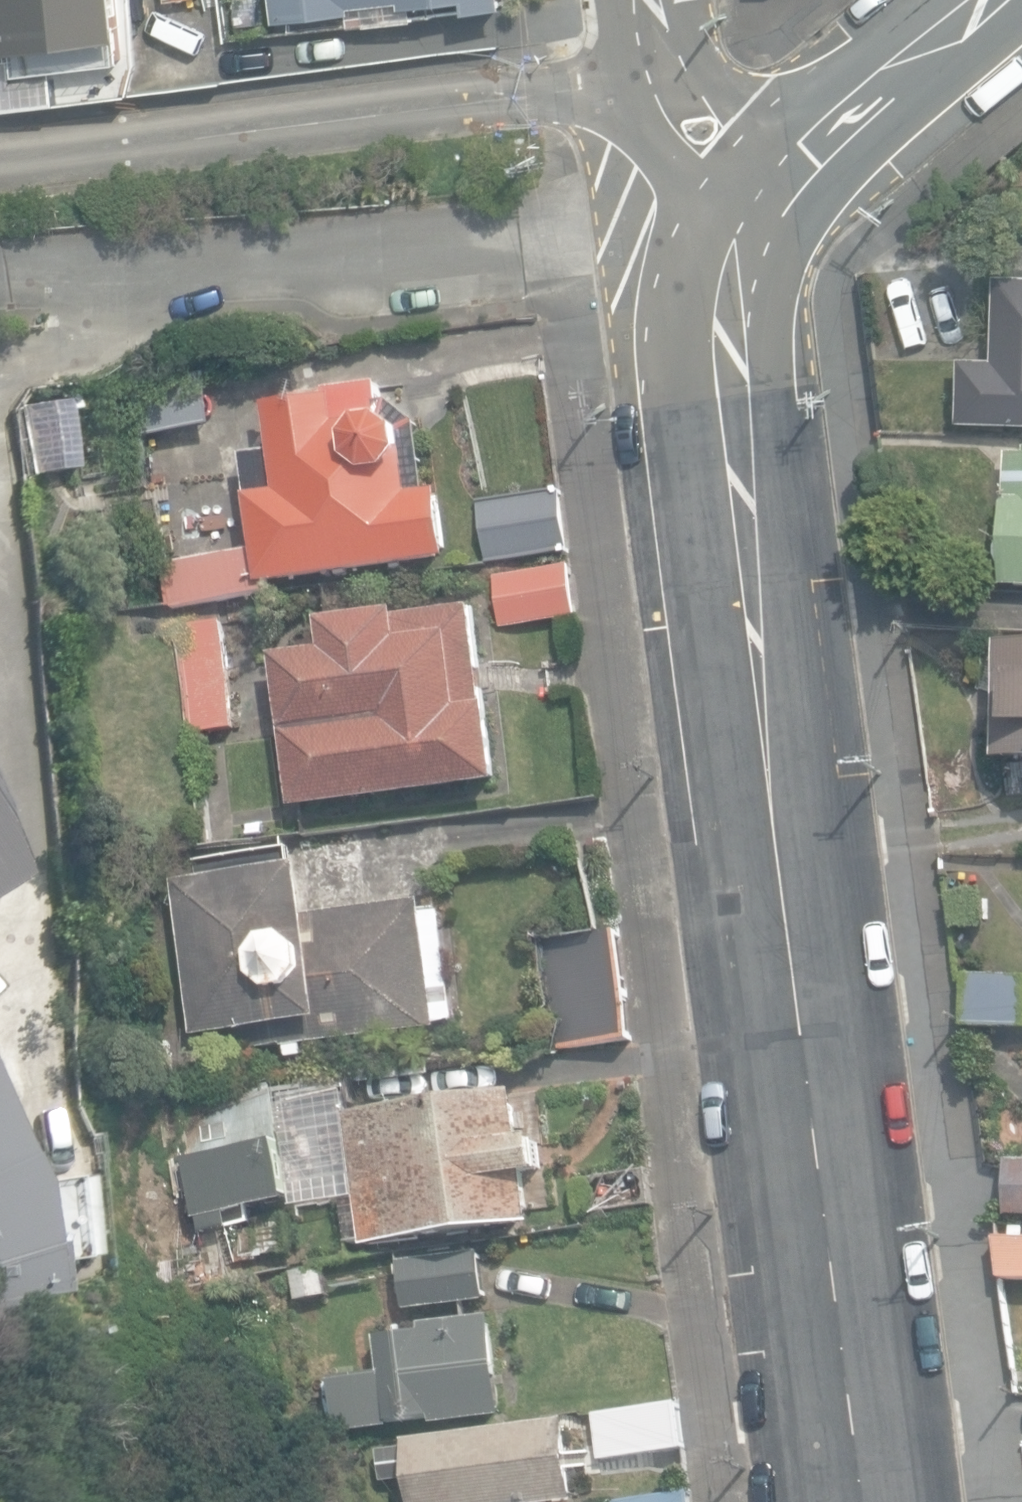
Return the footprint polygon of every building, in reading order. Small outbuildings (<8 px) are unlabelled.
[(64,103),(59,67),(131,57),(127,34),(133,33),(129,0),(13,0),(21,55),(0,58),(0,111),(64,103)] [(367,25),(420,19),(419,5),(456,0),(458,12),(509,7),(508,0),(274,0),(277,21),(356,12),(355,6),(364,4),(367,25)] [(1021,416),(1021,273),(1003,272),(997,357),(967,355),(963,412),(1021,416)] [(265,584),(270,583),(452,559),(442,489),(429,491),(419,423),(390,401),(382,402),(379,384),(329,391),(329,396),(269,404),(275,451),(247,455),(260,549),(265,584)] [(147,399),(151,436),(215,427),(210,391),(147,399)] [(20,402),(25,480),(74,476),(68,399),(20,402)] [(1021,587),(1021,453),(1008,452),(1005,586),(1021,587)] [(479,502),(485,561),(568,552),(561,493),(479,502)] [(271,593),(270,583),(265,584),(260,549),(166,564),(171,607),(271,593)] [(494,575),(501,628),(578,617),(571,565),(494,575)] [(275,655),(295,808),(501,781),(491,704),(486,704),(472,602),(397,612),(397,608),(320,618),(324,649),(275,655)] [(176,625),(191,733),(235,727),(219,619),(176,625)] [(1021,762),(1021,644),(1001,644),(998,761),(1021,762)] [(216,1031),(220,1058),(440,1028),(438,1011),(451,1009),(437,905),(425,907),(423,893),(311,908),(305,865),(294,867),(292,848),(196,860),(199,878),(175,881),(196,1034),(216,1031)] [(10,881),(0,860),(0,887),(10,881)] [(544,929),(554,1048),(632,1041),(622,922),(544,929)] [(1021,1027),(1021,980),(966,976),(964,1023),(1021,1027)] [(200,1219),(203,1238),(235,1233),(232,1214),(297,1204),(278,1083),(189,1097),(198,1220),(200,1219)] [(346,1115),(364,1247),(536,1224),(530,1177),(545,1175),(540,1138),(525,1140),(519,1092),(346,1115)] [(0,1110),(0,1348),(20,1345),(14,1301),(57,1297),(54,1264),(90,1259),(81,1179),(34,1186),(0,1110)] [(1021,1217),(1021,1159),(1009,1158),(1007,1216),(1021,1217)] [(578,1177),(582,1215),(653,1206),(648,1168),(578,1177)] [(256,1258),(297,1253),(293,1214),(252,1219),(256,1258)] [(1021,1281),(1021,1227),(1013,1227),(1013,1238),(996,1237),(1003,1280),(1021,1281)] [(402,1261),(407,1309),(487,1299),(481,1252),(402,1261)] [(292,1272),(296,1300),(327,1296),(324,1268),(292,1272)] [(333,1380),(339,1432),(392,1426),(391,1421),(434,1416),(435,1424),(507,1415),(495,1315),(423,1323),(424,1331),(379,1336),(384,1374),(333,1380)] [(412,1501),(569,1501),(578,1501),(568,1418),(404,1437),(412,1501)] [(612,1501),(692,1501),(690,1489),(611,1501),(612,1501)]
